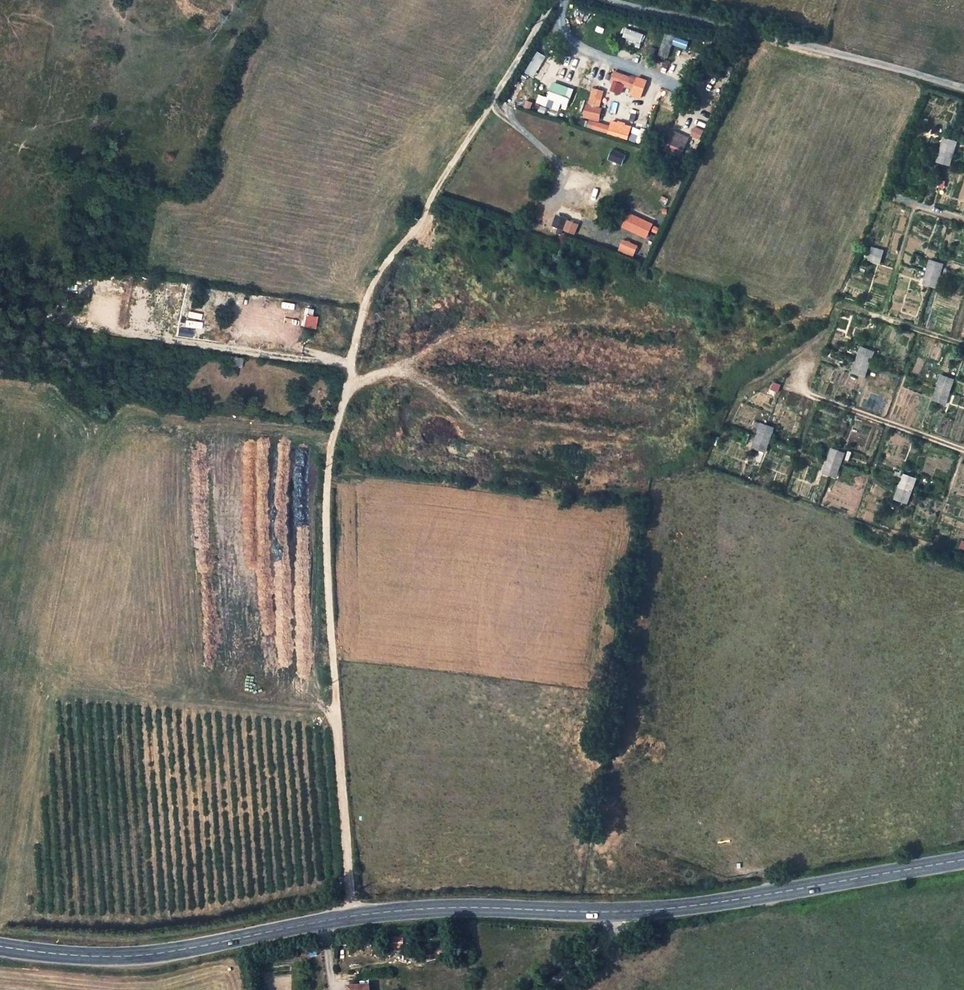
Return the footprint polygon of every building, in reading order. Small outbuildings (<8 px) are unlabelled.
[(624,27),(621,37),(646,45),(649,36),(624,27)] [(609,83),(632,88),(635,77),(612,72),(609,83)] [(566,112),(573,88),(550,82),(546,97),(537,94),(534,103),(566,112)] [(586,129),(609,134),(611,125),(598,122),(605,91),(590,87),(583,118),(588,119),(586,129)] [(692,127),(690,137),(700,139),(703,129),(692,127)] [(679,158),(689,138),(671,129),(662,150),(679,158)] [(959,142),(947,138),(940,162),(952,166),(959,142)] [(622,165),(625,153),(611,150),(608,161),(622,165)] [(620,229),(647,239),(653,223),(626,213),(620,229)] [(554,216),(551,228),(575,234),(578,222),(554,216)] [(622,240),(617,252),(633,257),(637,245),(622,240)] [(887,251),(875,247),(871,260),(883,263),(887,251)] [(945,263),(934,260),(926,282),(937,286),(945,263)] [(231,296),(230,310),(245,311),(246,297),(231,296)] [(300,325),(311,327),(314,314),(303,312),(300,325)] [(876,351),(864,347),(856,373),(868,377),(876,351)] [(234,377),(236,365),(228,364),(226,376),(234,377)] [(956,379),(945,375),(936,399),(948,403),(956,379)] [(776,428),(764,424),(756,448),(767,452),(776,428)] [(847,453),(835,449),(827,473),(839,477),(847,453)] [(918,478),(907,474),(898,498),(910,502),(918,478)]
